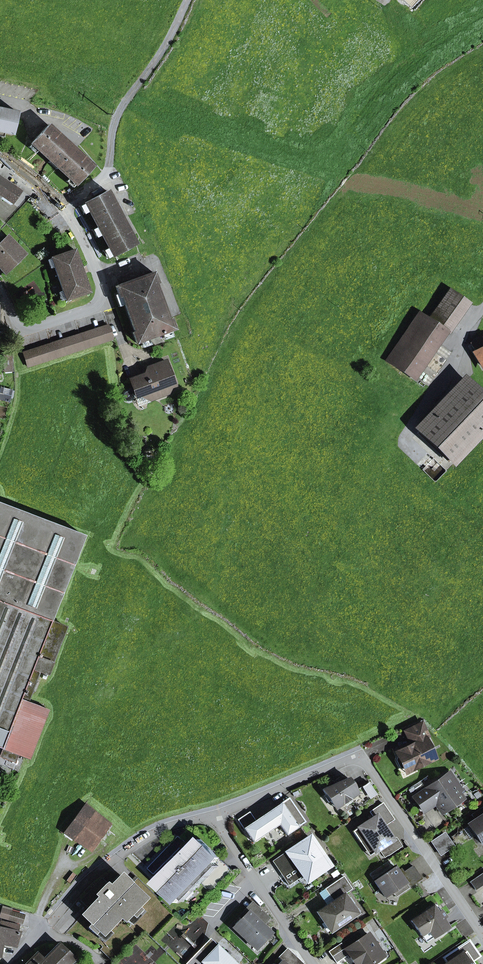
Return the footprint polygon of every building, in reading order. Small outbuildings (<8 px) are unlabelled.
[(12,134),(17,112),(0,109),(0,131),(4,132),(12,134)] [(76,184),(92,166),(48,125),(31,143),(32,143),(38,149),(50,160),(52,158),(59,165),(57,167),(69,178),(75,184),(76,184)] [(35,153),(38,149),(32,143),(29,147),(35,153)] [(57,167),(59,165),(52,158),(50,160),(48,162),(56,169),(57,167)] [(0,177),(0,194),(13,203),(21,191),(0,177)] [(72,187),(75,184),(69,178),(66,181),(72,187)] [(135,244),(107,191),(85,202),(113,256),(135,244)] [(5,271),(23,254),(7,238),(0,245),(0,265),(5,271)] [(65,299),(66,300),(89,292),(74,249),(51,257),(51,258),(54,267),(62,291),(65,299)] [(157,283),(153,272),(115,286),(118,294),(119,297),(121,296),(124,304),(134,332),(132,332),(136,343),(140,342),(148,339),(162,334),(170,331),(174,329),(170,318),(168,319),(155,284),(157,283)] [(429,320),(443,330),(444,328),(447,331),(467,302),(449,290),(429,320)] [(118,306),(124,304),(121,296),(119,297),(118,294),(114,295),(118,306)] [(443,330),(429,320),(418,313),(386,360),(410,377),(443,330)] [(23,353),(27,367),(112,339),(108,325),(23,353)] [(164,340),(172,337),(170,331),(162,334),(164,340)] [(471,344),(476,353),(473,354),(478,362),(481,361),(482,365),(482,337),(471,344)] [(142,348),(151,345),(148,339),(140,342),(142,348)] [(4,355),(5,371),(12,370),(11,355),(4,355)] [(155,365),(157,370),(130,380),(136,396),(147,392),(157,397),(169,393),(167,388),(175,385),(166,361),(155,365)] [(450,460),(482,425),(482,397),(466,381),(419,431),(450,460)] [(51,621),(83,536),(0,504),(0,748),(2,749),(21,699),(51,621)] [(66,627),(51,621),(21,699),(29,702),(40,672),(47,675),(66,627)] [(21,699),(2,749),(18,755),(30,760),(49,710),(29,702),(21,699)] [(410,742),(411,745),(403,749),(400,748),(394,750),(398,757),(397,760),(400,767),(403,768),(405,773),(435,758),(425,738),(428,737),(422,723),(405,731),(410,742)] [(15,763),(18,755),(2,749),(0,754),(0,758),(15,763)] [(426,788),(413,797),(421,809),(432,801),(435,802),(442,812),(448,808),(453,806),(457,801),(462,798),(453,785),(456,782),(450,773),(427,789),(426,788)] [(359,793),(356,790),(348,778),(341,781),(339,777),(333,781),(335,784),(322,790),(335,809),(352,798),(359,793)] [(359,793),(352,798),(358,807),(377,794),(368,782),(356,790),(359,793)] [(289,797),(255,820),(243,828),(253,842),(279,824),(286,835),(305,822),(289,797)] [(352,831),(360,842),(365,839),(375,852),(379,849),(392,840),(381,823),(391,816),(382,803),(369,812),(373,817),(352,831)] [(85,804),(64,832),(90,850),(109,823),(85,804)] [(482,844),(482,843),(482,807),(473,814),(477,819),(468,824),(482,844)] [(237,820),(243,828),(255,820),(249,812),(237,820)] [(432,842),(436,848),(448,840),(444,833),(432,842)] [(186,842),(179,836),(148,869),(155,875),(186,842)] [(301,873),(314,875),(328,865),(308,836),(272,861),(282,876),(296,866),(301,873)] [(384,857),(387,855),(401,846),(395,838),(392,840),(379,849),(384,857)] [(176,865),(157,885),(177,903),(181,898),(215,863),(220,858),(201,839),(193,847),(190,845),(173,862),(176,865)] [(369,856),(375,852),(365,839),(360,842),(369,856)] [(448,840),(436,848),(440,854),(453,846),(448,840)] [(181,898),(185,901),(219,866),(215,863),(181,898)] [(289,885),(303,875),(306,880),(314,875),(301,873),(296,866),(282,876),(289,885)] [(374,881),(385,897),(392,892),(405,883),(408,888),(422,879),(413,866),(400,874),(395,867),(374,881)] [(470,882),(475,890),(482,885),(482,872),(470,882)] [(239,874),(232,881),(236,886),(243,878),(239,874)] [(106,885),(102,889),(98,894),(100,896),(89,907),(82,914),(91,923),(88,927),(95,934),(98,930),(103,934),(107,929),(120,916),(124,920),(125,919),(130,913),(134,917),(141,910),(137,906),(145,898),(120,875),(110,886),(108,887),(106,885)] [(357,913),(344,894),(352,889),(343,876),(325,889),(333,901),(327,905),(317,912),(324,922),(330,918),(336,928),(357,913)] [(108,887),(110,886),(103,879),(97,884),(102,889),(106,885),(108,887)] [(392,892),(396,897),(408,888),(405,883),(392,892)] [(98,894),(102,889),(97,884),(82,900),(89,907),(100,896),(98,894)] [(327,905),(333,901),(325,889),(318,893),(327,905)] [(247,912),(262,925),(269,918),(256,905),(252,902),(238,916),(241,918),(247,912)] [(433,906),(411,921),(421,935),(428,930),(433,937),(433,938),(448,928),(441,919),(444,917),(440,911),(437,913),(433,906)] [(3,910),(1,916),(8,919),(10,912),(3,910)] [(125,919),(131,924),(143,912),(141,910),(134,917),(130,913),(125,919)] [(10,912),(8,919),(21,923),(23,916),(10,912)] [(262,925),(247,912),(241,918),(235,924),(235,925),(242,931),(240,934),(249,942),(251,940),(258,947),(259,947),(271,934),(262,925)] [(330,932),(336,928),(330,918),(324,922),(330,932)] [(1,942),(14,945),(19,925),(0,921),(0,922),(0,948),(1,942)] [(240,934),(242,931),(235,925),(233,927),(240,934)] [(95,934),(103,942),(111,933),(107,929),(103,934),(98,930),(95,934)] [(426,942),(433,937),(428,930),(421,935),(426,942)] [(367,934),(359,940),(352,944),(348,938),(328,952),(336,963),(348,955),(355,963),(372,963),(383,957),(367,934)] [(359,940),(355,934),(348,938),(352,944),(359,940)] [(200,949),(207,955),(217,944),(210,938),(200,949)] [(256,949),(258,947),(251,940),(249,942),(256,949)] [(477,958),(479,956),(469,941),(461,946),(466,953),(472,950),(477,958)] [(75,959),(58,943),(43,959),(36,953),(25,963),(70,963),(75,959)] [(200,949),(185,963),(199,963),(200,963),(204,959),(209,963),(237,963),(217,944),(207,955),(200,949)] [(447,963),(474,963),(472,961),(477,958),(472,950),(466,953),(461,946),(443,958),(447,963)] [(287,949),(279,958),(282,960),(285,963),(303,963),(287,949)]
